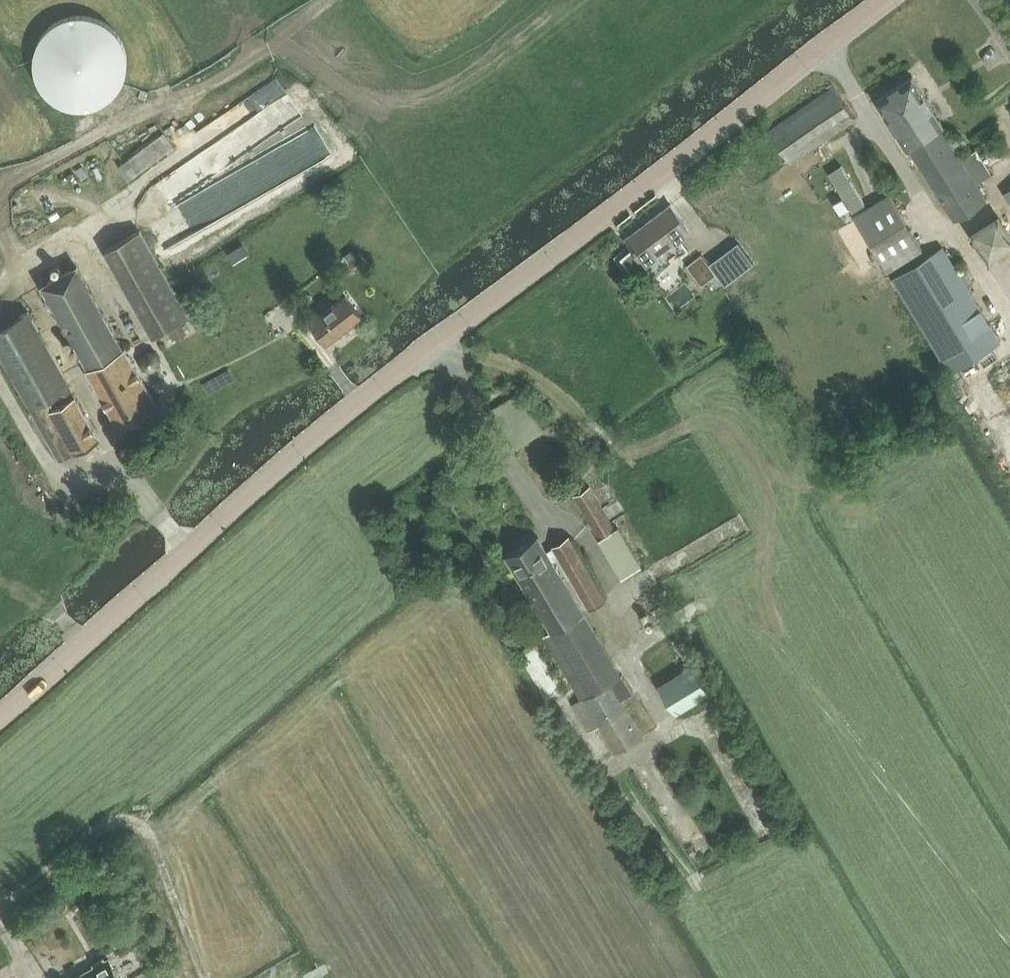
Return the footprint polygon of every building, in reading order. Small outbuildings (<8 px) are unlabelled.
[(62,103),(77,107),(90,107),(108,99),(120,86),(127,68),(126,48),(115,29),(102,19),(84,14),(64,17),(48,28),(39,41),(34,57),(37,76),(47,93),(62,103)] [(892,124),(928,100),(912,75),(876,98),(892,124)] [(791,160),(855,116),(834,86),(770,129),(791,160)] [(928,100),(892,124),(907,147),(910,146),(956,218),(987,199),(976,182),(992,172),(988,166),(985,161),(976,147),(960,157),(941,127),(944,125),(928,100)] [(131,181),(176,149),(164,133),(119,165),(131,181)] [(887,270),(923,248),(889,194),(854,215),(887,270)] [(633,246),(621,256),(632,271),(641,264),(650,277),(687,248),(678,236),(688,228),(670,204),(626,237),(633,246)] [(1009,249),(1009,231),(999,213),(968,232),(987,263),(1009,249)] [(139,230),(105,249),(154,337),(160,334),(168,329),(177,325),(189,318),(139,230)] [(235,263),(250,253),(244,243),(228,252),(235,263)] [(952,370),(1002,338),(942,246),(893,277),(952,370)] [(700,254),(685,265),(699,284),(714,274),(700,254)] [(350,262),(350,267),(353,271),(358,271),(364,265),(365,260),(362,257),(357,257),(350,262)] [(119,427),(157,406),(124,346),(123,347),(77,265),(42,284),(88,367),(86,368),(119,427)] [(327,344),(362,316),(345,294),(310,322),(327,344)] [(100,437),(28,311),(0,327),(0,351),(61,458),(100,437)] [(170,332),(164,336),(169,343),(175,340),(175,342),(184,337),(183,335),(189,331),(185,324),(178,327),(177,325),(168,329),(170,332)] [(141,354),(139,362),(144,370),(152,372),(159,367),(162,359),(157,351),(149,349),(141,354)] [(590,486),(574,496),(623,576),(641,565),(618,526),(615,528),(590,486)] [(633,691),(553,560),(559,557),(590,607),(606,597),(568,535),(553,545),(554,546),(547,550),(538,535),(505,555),(551,631),(543,635),(582,698),(573,704),(589,730),(599,724),(615,751),(643,734),(621,698),(633,691)] [(676,712),(710,692),(693,664),(659,685),(676,712)] [(74,977),(120,977),(108,958),(106,960),(104,957),(93,963),(95,966),(74,977)]
